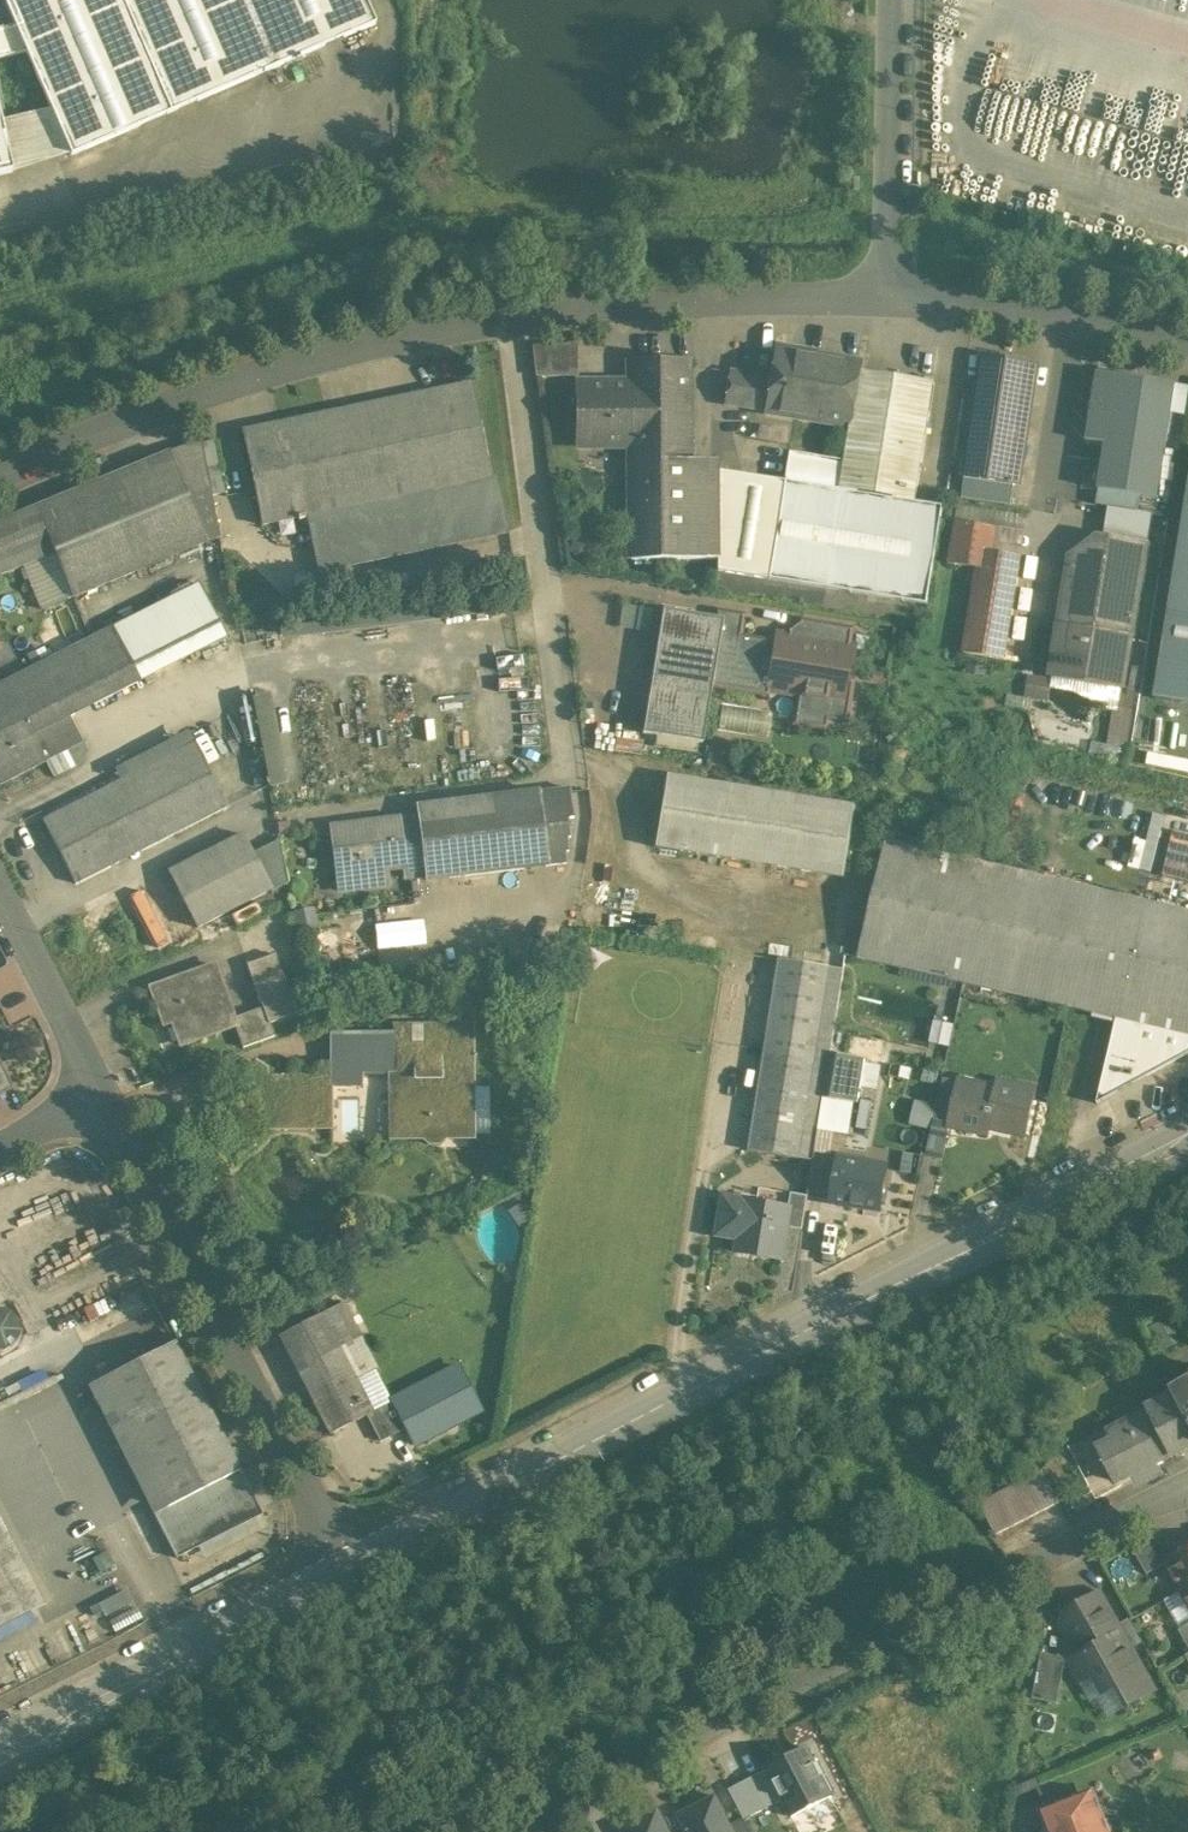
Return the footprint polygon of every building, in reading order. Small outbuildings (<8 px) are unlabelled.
[(15,26),(27,53),(71,156),(375,25),(365,0),(4,0),(15,26)] [(27,53),(15,26),(7,28),(8,29),(3,30),(3,29),(0,29),(0,59),(27,53)] [(12,173),(0,116),(0,175),(12,173)] [(579,345),(533,345),(537,377),(579,377),(579,345)] [(811,353),(781,348),(777,352),(772,378),(767,411),(852,425),(861,371),(862,365),(813,357),(811,353)] [(1034,364),(984,356),(966,478),(1015,485),(1034,364)] [(676,363),(674,361),(662,361),(659,363),(659,365),(630,366),(630,382),(630,446),(630,463),(689,463),(689,462),(688,365),(677,365),(676,363)] [(753,375),(732,371),(727,404),(748,408),(753,375)] [(935,383),(861,371),(852,425),(846,462),(841,490),(916,502),(935,383)] [(1176,385),(1099,372),(1088,441),(1107,444),(1100,489),(1142,496),(1158,498),(1176,385)] [(772,378),(753,375),(748,408),(767,411),(772,378)] [(630,382),(587,383),(587,400),(585,400),(580,405),(580,419),(585,424),(587,424),(587,446),(630,446),(630,382)] [(471,383),(283,422),(303,516),(299,517),(300,520),(306,519),(308,518),(308,515),(491,477),(471,383)] [(587,400),(587,383),(578,383),(579,446),(587,446),(587,424),(585,424),(580,419),(580,405),(585,400),(587,400)] [(283,422),(245,430),(265,524),(299,517),(303,516),(283,422)] [(201,439),(171,452),(190,497),(211,489),(202,443),(201,439)] [(226,493),(215,440),(202,443),(211,489),(213,496),(226,493)] [(171,452),(37,507),(56,553),(74,597),(208,542),(190,497),(171,452)] [(771,475),(783,476),(783,467),(775,467),(776,455),(741,453),(739,471),(771,474),(771,475)] [(846,462),(789,453),(784,482),(768,579),(826,588),(841,490),(846,462)] [(689,463),(630,463),(631,560),(718,559),(718,471),(718,462),(689,462),(689,463)] [(784,482),(718,471),(718,559),(718,571),(768,579),(784,482)] [(491,477),(308,515),(308,518),(319,571),(510,531),(499,479),(492,481),(491,477)] [(1015,485),(966,478),(963,498),(1012,505),(1015,485)] [(213,496),(211,489),(190,497),(208,542),(221,536),(213,496)] [(1142,496),(1100,489),(1097,504),(1139,511),(1142,496)] [(916,502),(841,490),(826,588),(928,604),(944,507),(916,502)] [(1168,617),(1187,621),(1187,493),(1168,617)] [(999,528),(1027,532),(1022,516),(959,506),(957,521),(999,528)] [(1099,537),(1148,545),(1153,514),(1104,506),(1099,537)] [(37,507),(0,522),(0,576),(22,567),(56,553),(37,507)] [(999,528),(957,521),(950,564),(978,568),(964,653),(1006,660),(1023,556),(995,552),(999,528)] [(995,552),(1023,556),(1027,532),(999,528),(995,552)] [(1148,545),(1099,537),(1071,557),(1060,629),(1132,641),(1148,545)] [(56,553),(22,567),(41,614),(75,600),(74,597),(56,553)] [(200,584),(113,628),(140,681),(226,637),(200,584)] [(722,618),(664,609),(644,733),(703,742),(712,685),(713,685),(723,619),(722,618)] [(744,616),(727,613),(722,617),(722,618),(723,619),(713,685),(767,694),(769,686),(776,643),(741,637),(744,616)] [(1168,617),(1155,699),(1187,704),(1187,621),(1168,617)] [(804,622),(803,628),(793,635),(792,639),(782,638),(776,643),(769,686),(799,691),(795,716),(828,721),(829,715),(850,719),(856,682),(850,681),(855,650),(849,649),(852,630),(804,622)] [(1,785),(46,761),(45,759),(33,735),(71,716),(140,681),(113,628),(0,685),(0,783),(1,785)] [(1132,641),(1060,629),(1052,676),(1121,687),(1124,688),(1132,641)] [(1124,688),(1121,687),(1111,745),(1130,749),(1140,690),(1124,688)] [(254,704),(270,787),(284,784),(268,701),(254,704)] [(228,807),(270,787),(254,704),(234,712),(245,772),(217,786),(228,807)] [(772,726),(773,712),(751,711),(751,725),(772,726)] [(71,716),(33,735),(45,759),(84,740),(71,716)] [(1041,741),(1088,747),(1090,726),(1044,720),(1041,741)] [(596,731),(594,743),(618,747),(620,735),(596,731)] [(195,742),(44,819),(77,884),(228,807),(217,786),(195,742)] [(707,767),(731,771),(735,747),(711,744),(707,767)] [(857,806),(667,775),(655,847),(845,877),(857,806)] [(540,791),(417,806),(419,817),(426,875),(427,880),(567,863),(566,851),(569,851),(568,838),(571,837),(569,819),(575,818),(571,788),(540,792),(540,791)] [(419,817),(331,828),(337,874),(359,872),(361,888),(390,884),(388,868),(404,866),(405,878),(426,875),(419,817)] [(243,834),(169,871),(199,927),(272,890),(253,853),(243,834)] [(280,840),(253,853),(272,890),(288,881),(280,840)] [(888,840),(859,958),(1118,1019),(1098,1104),(1187,1054),(1187,911),(888,840)] [(339,890),(361,888),(359,872),(337,874),(339,890)] [(276,954),(248,964),(264,1007),(269,1023),(271,1023),(298,1013),(276,954)] [(782,959),(752,1151),(814,1161),(815,1154),(820,1127),(825,1097),(832,1054),(845,970),(782,959)] [(190,976),(174,982),(173,980),(152,987),(165,1024),(173,1021),(182,1045),(236,1025),(237,1025),(234,1018),(215,964),(189,974),(190,976)] [(264,1007),(234,1018),(237,1025),(236,1025),(244,1048),(275,1036),(271,1023),(269,1023),(264,1007)] [(331,1075),(331,1085),(361,1085),(361,1058),(394,1058),(394,1134),(423,1134),(423,1140),(429,1144),(439,1144),(444,1140),(444,1134),(471,1134),(471,1023),(394,1023),(394,1035),(331,1036),(331,1075)] [(866,1060),(832,1054),(825,1097),(854,1102),(858,1103),(866,1060)] [(0,1061),(0,1095),(13,1088),(0,1061)] [(331,1085),(331,1075),(250,1075),(250,1095),(263,1094),(263,1124),(332,1124),(331,1085)] [(980,1093),(960,1089),(962,1082),(959,1081),(955,1099),(949,1124),(951,1125),(989,1133),(991,1126),(1026,1134),(1036,1091),(998,1082),(996,1089),(981,1086),(980,1093)] [(955,1099),(940,1095),(933,1128),(949,1132),(951,1125),(949,1124),(955,1099)] [(854,1102),(825,1097),(820,1127),(836,1130),(849,1132),(854,1102)] [(820,1127),(815,1154),(831,1156),(836,1130),(820,1127)] [(943,1160),(949,1132),(933,1128),(926,1156),(943,1160)] [(888,1167),(839,1159),(832,1201),(881,1209),(888,1167)] [(809,1196),(793,1193),(791,1207),(792,1207),(788,1228),(803,1230),(809,1196)] [(791,1207),(725,1197),(719,1235),(752,1241),(749,1255),(783,1260),(788,1228),(792,1207),(791,1207)] [(280,1336),(324,1314),(315,1296),(271,1319),(280,1336)] [(0,1346),(10,1342),(17,1334),(20,1324),(18,1314),(12,1306),(3,1301),(0,1301),(0,1346)] [(340,1347),(357,1379),(378,1369),(344,1303),(324,1314),(280,1336),(297,1370),(340,1347)] [(1151,1328),(1164,1354),(1187,1342),(1187,1338),(1177,1315),(1151,1328)] [(241,1471),(175,1342),(102,1379),(167,1506),(168,1508),(241,1471)] [(330,1434),(368,1414),(374,1412),(373,1410),(357,1379),(340,1347),(297,1370),(330,1434)] [(459,1366),(393,1400),(407,1427),(416,1444),(482,1410),(459,1366)] [(47,1389),(48,1386),(47,1383),(46,1381),(43,1379),(41,1379),(38,1380),(36,1381),(34,1383),(34,1386),(34,1389),(36,1391),(38,1393),(41,1393),(44,1393),(46,1391),(47,1389)] [(167,1506),(102,1379),(92,1385),(154,1513),(167,1506)] [(1176,1390),(1177,1390),(1174,1391),(1175,1394),(1176,1394),(1176,1395),(1147,1409),(1148,1410),(1171,1457),(1187,1448),(1187,1384),(1176,1390)] [(33,1396),(33,1393),(33,1391),(31,1388),(29,1387),(26,1386),(23,1387),(21,1389),(20,1391),(19,1394),(20,1396),(21,1399),(24,1400),(26,1401),(29,1400),(31,1399),(33,1396)] [(5,1398),(4,1401),(5,1404),(7,1406),(9,1408),(12,1408),(15,1408),(17,1406),(18,1404),(19,1401),(18,1398),(17,1396),(14,1394),(12,1394),(9,1394),(7,1396),(5,1398)] [(393,1400),(373,1410),(374,1412),(368,1414),(382,1440),(407,1427),(393,1400)] [(1114,1443),(1098,1451),(1114,1481),(1165,1455),(1167,1459),(1171,1457),(1148,1410),(1140,1414),(1146,1426),(1114,1443)] [(1146,1426),(1140,1414),(1107,1431),(1114,1443),(1146,1426)] [(241,1471),(168,1508),(167,1506),(154,1513),(177,1558),(263,1514),(241,1471)] [(1043,1471),(980,1503),(997,1535),(1059,1503),(1043,1471)] [(31,1611),(47,1603),(0,1513),(0,1550),(31,1611)] [(1164,1535),(1134,1550),(1148,1574),(1150,1573),(1168,1563),(1167,1562),(1176,1556),(1164,1535)] [(31,1611),(0,1550),(0,1627),(31,1611)] [(1167,1562),(1168,1563),(1150,1573),(1166,1601),(1184,1591),(1183,1591),(1187,1588),(1187,1550),(1176,1556),(1167,1562)] [(1106,1643),(1123,1634),(1119,1628),(1101,1595),(1065,1615),(1063,1624),(1075,1644),(1099,1631),(1106,1643)] [(1131,1649),(1143,1643),(1132,1622),(1119,1628),(1123,1634),(1131,1649)] [(1179,1630),(1187,1646),(1187,1625),(1179,1630)] [(1123,1634),(1106,1643),(1072,1662),(1081,1679),(1091,1673),(1102,1693),(1116,1684),(1127,1704),(1153,1689),(1131,1649),(1123,1634)] [(1042,1656),(1033,1699),(1055,1703),(1063,1660),(1042,1656)] [(808,1748),(768,1769),(768,1770),(784,1800),(793,1818),(833,1797),(831,1793),(834,1792),(819,1762),(816,1764),(808,1748)] [(784,1800),(768,1770),(730,1790),(745,1819),(784,1800)] [(1094,1788),(1038,1811),(1045,1828),(1044,1831),(1049,1831),(1050,1831),(1052,1830),(1045,1813),(1091,1795),(1100,1817),(1097,1823),(1100,1831),(1112,1831),(1094,1788)] [(1045,1813),(1052,1830),(1050,1831),(1049,1831),(1100,1831),(1097,1823),(1100,1817),(1091,1795),(1045,1813)] [(716,1796),(679,1815),(687,1831),(734,1831),(731,1826),(716,1796)] [(659,1809),(621,1828),(623,1831),(670,1831),(659,1809)] [(745,1819),(731,1826),(734,1831),(752,1831),(745,1819)]
